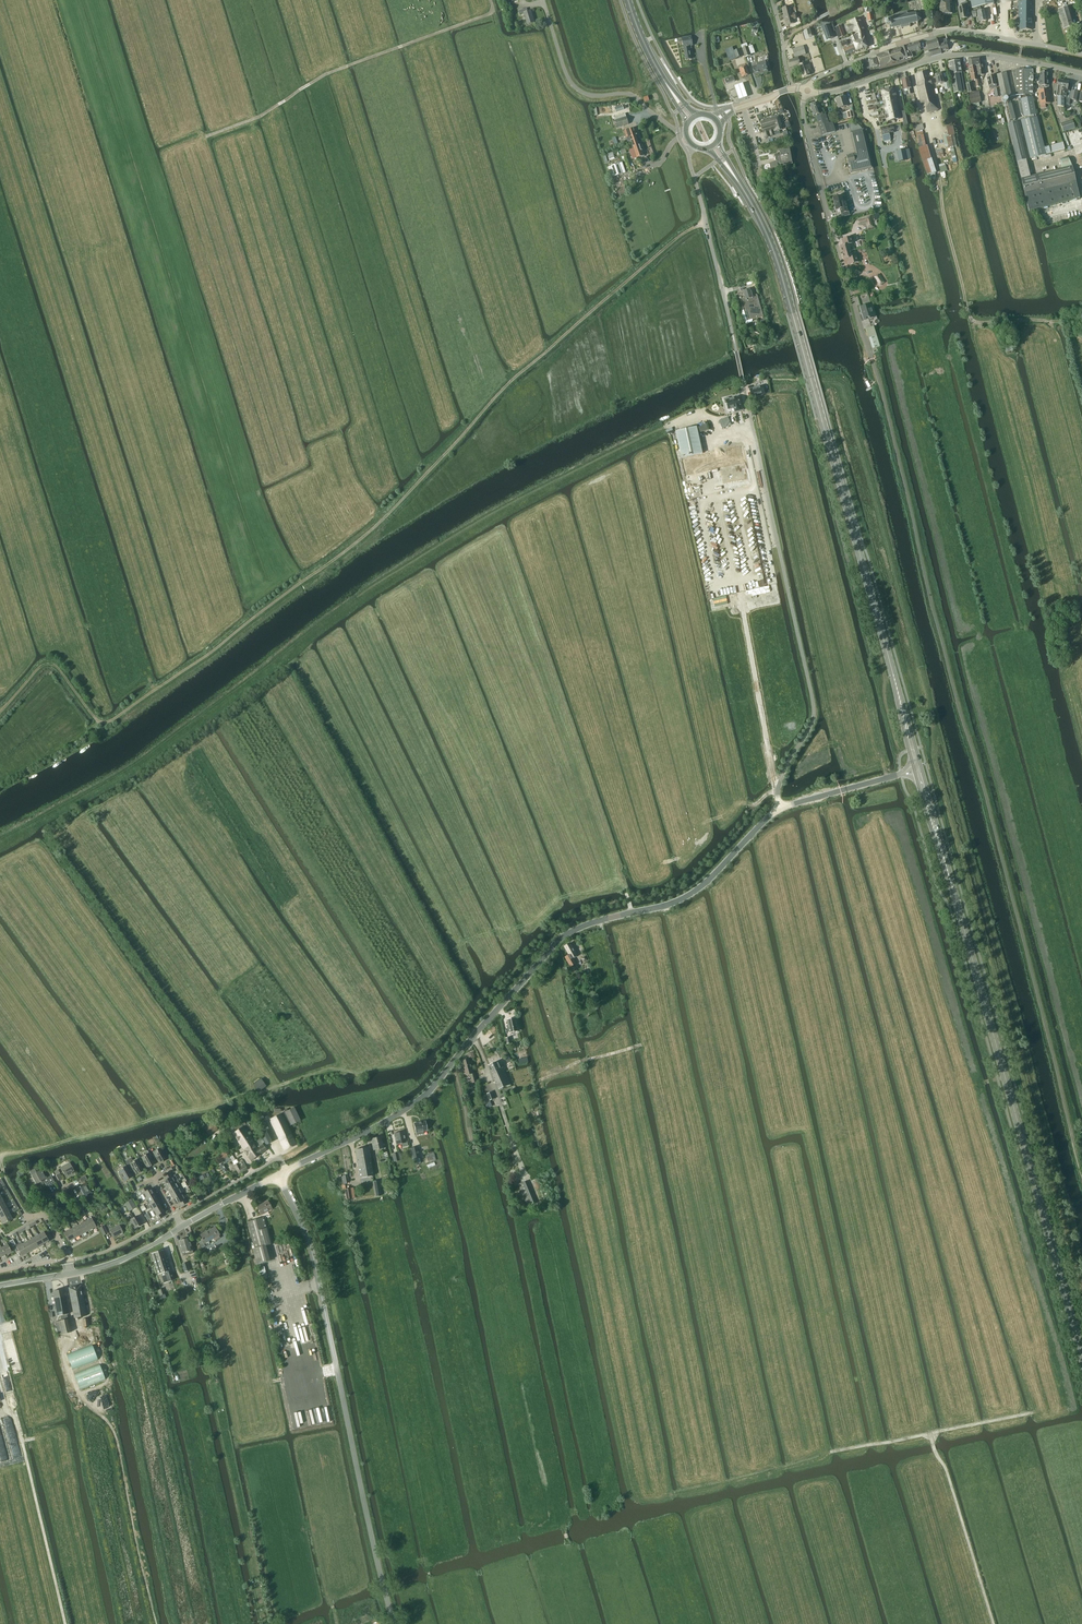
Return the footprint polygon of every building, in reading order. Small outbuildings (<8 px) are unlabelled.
[(972,8),(976,7),(980,7),(994,4),(993,0),(971,0),(972,8)] [(1018,23),(1019,23),(1032,23),(1032,2),(1031,2),(1031,0),(1019,0),(1020,2),(1019,2),(1018,23)] [(940,15),(952,14),(951,2),(939,2),(940,15)] [(961,7),(958,7),(960,20),(967,18),(967,14),(969,14),(967,3),(961,4),(961,7)] [(782,9),(786,26),(794,23),(793,20),(795,19),(794,14),(792,15),(790,7),(782,9)] [(980,7),(976,7),(977,12),(979,22),(986,21),(984,10),(980,11),(980,7)] [(1064,29),(1073,27),(1068,7),(1058,10),(1064,29)] [(527,25),(534,23),(530,11),(528,12),(527,9),(519,11),(520,14),(524,13),(527,25)] [(917,23),(921,20),(920,15),(915,13),(907,15),(907,13),(898,15),(898,16),(888,18),(887,21),(884,21),(886,27),(889,26),(890,29),(901,26),(901,28),(910,26),(910,24),(917,23)] [(855,35),(865,31),(860,18),(850,22),(851,25),(847,26),(849,31),(853,30),(855,35)] [(829,25),(822,27),(826,41),(834,38),(832,33),(835,32),(833,24),(829,25)] [(836,28),(840,38),(844,36),(840,26),(836,28)] [(865,32),(865,31),(855,35),(852,36),(855,42),(858,41),(864,39),(864,32),(865,32)] [(682,39),(683,43),(686,60),(691,59),(689,49),(691,48),(691,46),(693,45),(691,37),(682,39)] [(863,46),(863,49),(867,47),(864,39),(858,41),(860,47),(863,46)] [(941,54),(941,52),(937,42),(937,40),(926,43),(928,51),(930,57),(941,54)] [(945,40),(937,42),(941,52),(948,50),(945,40)] [(851,44),(852,46),(854,52),(863,49),(863,46),(860,47),(858,41),(855,42),(851,44)] [(906,46),(910,57),(911,58),(914,57),(913,52),(917,50),(917,52),(920,51),(920,49),(921,49),(919,42),(906,46)] [(742,49),(745,58),(751,56),(751,55),(748,47),(747,44),(741,46),(742,49)] [(795,58),(805,55),(803,46),(793,50),(795,58)] [(852,46),(843,49),(845,55),(854,52),(852,46)] [(910,57),(906,46),(899,48),(895,50),(899,61),(910,57)] [(729,61),(740,57),(742,56),(740,49),(734,51),(732,47),(725,50),(729,61)] [(899,61),(895,50),(876,56),(880,67),(899,61)] [(804,77),(811,75),(807,62),(803,63),(803,62),(800,63),(798,58),(788,61),(790,68),(800,65),(804,77)] [(976,65),(978,75),(984,74),(982,58),(968,61),(969,66),(976,65)] [(864,70),(879,66),(878,62),(876,63),(875,59),(868,61),(862,63),(864,70)] [(959,62),(949,64),(954,93),(964,91),(959,62)] [(739,69),(740,70),(742,77),(749,75),(745,64),(741,66),(742,68),(739,69)] [(755,75),(768,72),(766,64),(753,67),(755,75)] [(980,86),(978,75),(976,65),(969,66),(971,81),(975,80),(976,87),(980,86)] [(1030,158),(1046,154),(1045,148),(1044,148),(1037,118),(1032,95),(1033,94),(1033,70),(1030,70),(1016,70),(1012,71),(1017,92),(1021,114),(1023,117),(1024,117),(1027,120),(1022,121),(1027,143),(1030,158)] [(928,71),(915,74),(918,83),(930,80),(930,79),(928,71)] [(1039,81),(1039,85),(1040,85),(1040,86),(1045,85),(1045,88),(1049,88),(1049,80),(1048,81),(1047,72),(1040,72),(1040,81),(1039,81)] [(1002,98),(1011,96),(1006,73),(997,75),(1001,95),(1000,95),(1001,98),(1002,98)] [(937,84),(945,83),(943,74),(935,75),(937,84)] [(735,81),(733,75),(724,78),(726,84),(735,81)] [(989,86),(990,88),(996,87),(994,75),(987,77),(988,82),(987,82),(988,86),(989,86)] [(909,79),(902,80),(904,90),(907,89),(907,90),(908,94),(912,94),(911,89),(911,88),(909,79)] [(918,83),(917,87),(921,103),(925,103),(927,113),(938,110),(930,80),(918,83)] [(1061,97),(1064,81),(1058,80),(1057,86),(1055,86),(1053,95),(1055,97),(1057,98),(1057,106),(1064,108),(1064,99),(1064,98),(1061,97)] [(1064,98),(1064,99),(1067,99),(1069,91),(1067,90),(1069,82),(1064,81),(1061,97),(1064,98)] [(742,83),(734,86),(739,99),(747,97),(742,83)] [(894,120),(901,119),(894,89),(890,90),(890,88),(885,89),(885,91),(881,92),(888,121),(892,120),(894,120)] [(1040,105),(1051,103),(1049,90),(1038,91),(1040,105)] [(1076,100),(1078,92),(1071,91),(1070,99),(1076,100)] [(979,92),(968,94),(971,104),(972,104),(979,102),(981,102),(979,92)] [(846,99),(847,98),(846,96),(835,99),(838,108),(848,106),(846,99)] [(816,103),(810,105),(814,116),(817,115),(818,117),(824,115),(823,112),(822,113),(821,108),(820,109),(818,109),(816,103)] [(1008,122),(1015,120),(1011,104),(1004,106),(1008,122)] [(848,119),(855,117),(853,111),(847,112),(848,119)] [(818,117),(816,117),(822,136),(835,132),(832,122),(828,124),(825,114),(824,115),(818,117)] [(629,124),(626,117),(615,120),(617,128),(629,124)] [(777,131),(782,129),(778,117),(760,123),(765,138),(774,135),(773,132),(774,132),(777,131)] [(1063,132),(1075,128),(1072,120),(1060,124),(1063,132)] [(856,154),(847,156),(851,174),(873,169),(864,130),(858,131),(856,122),(849,124),(851,133),(853,143),(856,154)] [(1017,122),(1008,125),(1021,179),(1030,177),(1017,122)] [(893,126),(880,129),(883,141),(883,142),(891,140),(889,134),(893,133),(895,133),(893,126)] [(953,126),(946,127),(948,135),(942,136),(942,137),(946,148),(953,147),(954,147),(957,147),(955,135),(953,126)] [(632,144),(638,142),(633,128),(624,131),(628,142),(631,141),(632,144)] [(923,134),(922,130),(917,131),(917,133),(916,133),(917,136),(916,136),(918,147),(926,146),(923,134)] [(641,151),(638,142),(632,144),(634,148),(630,150),(633,159),(644,155),(642,150),(641,151)] [(1045,147),(1045,148),(1046,154),(1064,150),(1063,143),(1045,147)] [(931,159),(927,146),(918,148),(922,161),(931,159)] [(780,154),(778,155),(777,155),(776,155),(776,156),(776,157),(777,162),(770,163),(771,171),(779,170),(778,164),(790,162),(789,155),(791,155),(790,149),(780,151),(780,154)] [(905,149),(896,151),(899,162),(907,160),(905,149)] [(943,153),(942,149),(935,151),(937,159),(944,157),(943,153)] [(1068,158),(1060,160),(1062,168),(1072,166),(1068,158)] [(931,159),(922,162),(927,176),(936,173),(931,159)] [(622,162),(611,166),(614,177),(625,173),(626,173),(622,162)] [(1030,177),(1021,179),(1029,211),(1080,198),(1072,167),(1062,169),(1030,177)] [(842,196),(833,198),(836,210),(840,209),(841,213),(848,212),(846,202),(843,203),(842,196)] [(867,217),(857,220),(858,226),(868,223),(867,217)] [(843,253),(851,251),(850,248),(851,247),(850,244),(852,243),(850,237),(852,237),(851,237),(842,239),(844,245),(841,246),(843,253)] [(852,254),(851,251),(843,253),(845,260),(848,259),(849,265),(859,262),(857,262),(856,256),(854,257),(853,254),(852,254)] [(880,286),(885,283),(880,276),(876,279),(880,286)] [(745,298),(740,300),(747,321),(759,318),(763,317),(757,295),(752,296),(751,292),(750,292),(749,291),(745,292),(745,294),(744,294),(745,298)] [(865,320),(874,317),(870,304),(861,307),(865,320)] [(869,338),(877,335),(874,326),(866,328),(869,338)] [(877,338),(870,340),(873,349),(880,347),(877,338)] [(752,397),(765,393),(762,386),(750,389),(752,397)] [(739,393),(721,397),(726,415),(736,412),(741,411),(744,410),(739,393)] [(731,425),(727,417),(719,420),(719,421),(722,429),(731,425)] [(697,427),(675,431),(681,458),(682,458),(690,493),(748,480),(741,447),(703,455),(702,453),(703,453),(697,427)] [(570,943),(564,946),(569,955),(565,957),(571,967),(576,964),(573,958),(577,955),(570,943)] [(518,1023),(517,1019),(516,1020),(516,1018),(507,1020),(508,1025),(507,1025),(509,1033),(510,1032),(510,1033),(519,1031),(517,1023),(518,1023)] [(463,1061),(467,1075),(470,1074),(472,1083),(477,1082),(475,1073),(473,1073),(469,1059),(463,1061)] [(505,1074),(506,1073),(503,1068),(501,1069),(498,1061),(489,1065),(492,1073),(496,1071),(497,1073),(500,1072),(500,1074),(504,1073),(505,1074)] [(511,1084),(506,1073),(505,1074),(504,1073),(500,1074),(500,1072),(497,1073),(496,1071),(492,1073),(499,1089),(511,1084)] [(259,1092),(266,1086),(261,1079),(253,1084),(259,1092)] [(288,1127),(300,1121),(294,1108),(269,1120),(278,1138),(284,1151),(297,1145),(288,1127)] [(425,1121),(414,1123),(416,1133),(416,1135),(423,1134),(423,1131),(427,1131),(425,1121)] [(218,1129),(213,1122),(203,1128),(208,1135),(218,1129)] [(240,1122),(232,1127),(235,1132),(233,1133),(239,1142),(249,1135),(243,1127),(243,1126),(243,1127),(241,1124),(240,1122)] [(266,1145),(275,1141),(265,1122),(259,1124),(265,1137),(263,1138),(266,1145)] [(405,1139),(404,1132),(394,1134),(396,1145),(402,1144),(402,1147),(408,1146),(406,1138),(405,1139)] [(249,1135),(239,1142),(244,1149),(254,1142),(249,1135)] [(373,1150),(383,1148),(381,1137),(371,1139),(373,1150)] [(259,1140),(255,1142),(258,1148),(262,1145),(263,1145),(265,1143),(261,1138),(259,1140)] [(254,1142),(244,1149),(248,1155),(258,1148),(254,1142)] [(262,1145),(258,1148),(262,1154),(267,1150),(263,1145),(262,1145)] [(410,1149),(412,1160),(413,1160),(414,1165),(420,1163),(419,1158),(420,1158),(417,1147),(410,1149)] [(258,1148),(248,1155),(251,1160),(262,1154),(258,1148)] [(355,1150),(358,1165),(366,1164),(366,1166),(371,1165),(368,1148),(355,1150)] [(158,1151),(157,1149),(153,1152),(159,1164),(167,1159),(165,1157),(166,1156),(164,1152),(163,1152),(161,1149),(158,1151)] [(144,1156),(141,1157),(143,1161),(142,1162),(145,1166),(146,1166),(147,1168),(155,1164),(148,1152),(144,1154),(144,1156)] [(126,1161),(126,1163),(130,1172),(132,1171),(134,1173),(134,1172),(136,1174),(143,1170),(137,1158),(133,1161),(132,1159),(130,1159),(126,1161)] [(245,1165),(242,1160),(234,1165),(239,1174),(247,1169),(245,1165)] [(66,1178),(75,1173),(69,1162),(60,1168),(62,1172),(63,1172),(66,1178)] [(358,1165),(360,1178),(373,1176),(371,1165),(366,1166),(366,1164),(358,1165)] [(123,1179),(124,1181),(132,1177),(125,1165),(121,1167),(122,1169),(118,1170),(120,1174),(120,1175),(122,1179),(123,1179)] [(42,1169),(36,1172),(34,1169),(29,1172),(31,1175),(36,1184),(41,1182),(42,1184),(44,1182),(47,1187),(55,1183),(51,1176),(47,1178),(42,1169)] [(208,1170),(200,1175),(202,1179),(210,1173),(208,1170)] [(163,1182),(166,1187),(178,1181),(177,1179),(174,1181),(172,1177),(173,1176),(171,1173),(164,1177),(165,1180),(163,1182)] [(166,1187),(170,1193),(178,1188),(177,1186),(180,1184),(178,1181),(166,1187)] [(379,1181),(373,1182),(375,1197),(381,1196),(379,1181)] [(535,1204),(526,1181),(518,1184),(527,1207),(535,1204)] [(80,1199),(91,1193),(86,1184),(80,1187),(75,1189),(80,1199)] [(146,1199),(154,1194),(151,1189),(149,1190),(147,1187),(140,1191),(141,1194),(142,1194),(146,1199)] [(173,1199),(181,1194),(178,1188),(170,1193),(173,1199)] [(146,1199),(149,1205),(157,1200),(154,1194),(146,1199)] [(185,1199),(181,1194),(173,1199),(176,1205),(178,1203),(180,1206),(187,1202),(186,1199),(185,1199)] [(129,1211),(136,1207),(131,1200),(125,1204),(129,1211)] [(152,1211),(161,1206),(157,1200),(149,1205),(152,1211)] [(261,1215),(272,1209),(268,1201),(257,1207),(261,1215)] [(164,1212),(161,1206),(152,1211),(155,1216),(154,1217),(156,1220),(164,1216),(162,1213),(164,1212)] [(7,1208),(0,1212),(0,1218),(1,1219),(10,1214),(7,1208)] [(13,1219),(10,1214),(1,1219),(3,1224),(13,1219)] [(128,1215),(130,1218),(127,1220),(129,1224),(132,1223),(135,1228),(142,1224),(137,1216),(133,1218),(131,1214),(128,1215)] [(247,1222),(251,1234),(254,1248),(252,1249),(256,1265),(269,1261),(265,1245),(270,1244),(266,1228),(263,1217),(262,1217),(262,1218),(247,1222)] [(91,1218),(84,1222),(89,1230),(96,1227),(91,1218)] [(82,1234),(89,1230),(84,1222),(77,1225),(82,1234)] [(75,1238),(82,1234),(77,1225),(71,1229),(75,1238)] [(109,1230),(112,1234),(113,1237),(123,1233),(119,1225),(109,1230)] [(207,1231),(201,1234),(200,1235),(202,1239),(200,1240),(201,1241),(202,1241),(199,1242),(202,1248),(205,1247),(210,1244),(209,1241),(219,1235),(215,1228),(207,1232),(207,1231)] [(75,1238),(71,1229),(63,1233),(68,1242),(75,1238)] [(38,1235),(43,1244),(49,1241),(43,1230),(41,1232),(41,1233),(38,1235)] [(43,1244),(38,1235),(38,1234),(35,1235),(36,1236),(33,1238),(38,1247),(43,1244)] [(38,1247),(33,1238),(32,1237),(30,1238),(30,1240),(27,1241),(33,1250),(38,1247)] [(188,1238),(179,1241),(182,1252),(186,1251),(187,1254),(192,1252),(188,1238)] [(27,1253),(33,1250),(27,1241),(22,1244),(27,1253)] [(27,1253),(22,1244),(21,1243),(19,1244),(20,1245),(16,1247),(21,1256),(27,1253)] [(8,1244),(2,1248),(5,1254),(11,1251),(8,1244)] [(164,1283),(174,1279),(168,1258),(166,1259),(163,1250),(152,1254),(158,1274),(161,1273),(164,1283)] [(74,1318),(87,1316),(83,1296),(81,1286),(69,1288),(71,1298),(74,1318)] [(64,1289),(52,1292),(57,1316),(60,1316),(61,1321),(68,1320),(67,1314),(68,1314),(64,1289)] [(61,1321),(55,1322),(58,1335),(71,1332),(68,1320),(61,1321)] [(94,1344),(67,1354),(73,1369),(98,1360),(94,1344)] [(100,1364),(74,1374),(80,1389),(105,1380),(100,1364)]
